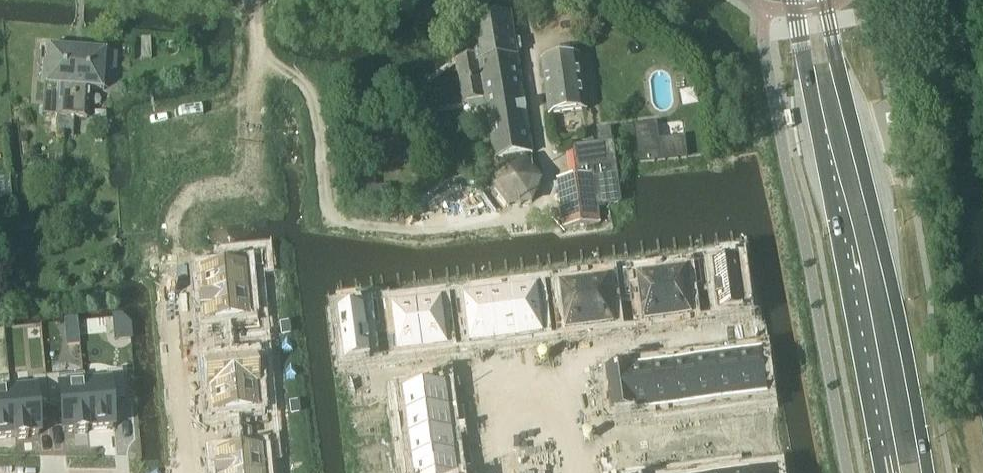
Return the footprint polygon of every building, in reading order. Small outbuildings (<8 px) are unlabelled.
[(516,54),(521,51),(519,42),(514,40),(510,17),(469,23),(475,57),(455,61),(462,103),(463,103),(484,99),(493,160),(532,153),(516,54)] [(58,118),(70,119),(75,66),(70,65),(71,48),(64,48),(63,52),(46,50),(46,52),(40,51),(39,64),(46,64),(44,86),(60,88),(58,118)] [(75,66),(70,119),(86,121),(88,90),(103,91),(105,70),(114,70),(115,55),(88,53),(88,49),(71,48),(70,65),(75,66)] [(540,62),(548,117),(587,111),(579,57),(540,62)] [(365,93),(356,103),(365,111),(375,101),(365,93)] [(656,125),(636,127),(636,130),(641,164),(644,164),(661,162),(658,142),(656,125)] [(578,177),(557,180),(564,229),(599,224),(598,211),(607,209),(606,207),(620,206),(623,205),(614,141),(613,141),(612,142),(599,143),(574,147),(578,177)] [(504,165),(494,188),(509,207),(533,203),(541,181),(526,162),(525,156),(503,159),(504,165)] [(50,166),(49,172),(59,173),(60,163),(55,163),(50,166)] [(226,271),(198,274),(200,299),(246,295),(243,270),(253,269),(252,256),(224,258),(226,271)] [(714,260),(699,262),(702,287),(716,285),(717,290),(716,290),(717,301),(718,301),(720,314),(729,313),(730,317),(743,315),(742,311),(745,311),(743,294),(747,294),(745,279),(741,280),(739,263),(715,266),(714,260)] [(686,270),(661,273),(668,321),(669,321),(670,324),(684,323),(683,319),(692,318),(688,288),(702,287),(699,262),(685,264),(686,270)] [(636,270),(622,272),(625,296),(639,295),(643,324),(652,323),(652,327),(667,325),(666,321),(668,321),(661,273),(637,276),(636,270)] [(609,280),(585,283),(591,331),(592,330),(593,334),(607,332),(607,329),(615,328),(612,298),(625,296),(622,272),(608,274),(609,280)] [(560,280),(546,282),(546,288),(548,300),(549,306),(562,304),(566,334),(575,333),(575,336),(590,335),(589,331),(591,331),(585,283),(560,286),(560,280)] [(546,288),(513,292),(519,340),(521,340),(521,343),(535,342),(535,338),(544,337),(539,302),(548,300),(546,288)] [(513,292),(489,295),(495,343),(497,343),(497,346),(510,345),(509,341),(519,340),(513,292)] [(442,301),(417,304),(424,352),(425,352),(426,356),(440,354),(439,350),(448,349),(444,320),(458,318),(457,312),(456,299),(455,293),(441,295),(442,301)] [(200,300),(198,300),(199,313),(201,312),(202,324),(230,321),(231,334),(259,332),(257,318),(248,319),(246,295),(200,299),(200,300)] [(489,295),(456,299),(457,312),(466,311),(471,346),(479,345),(480,349),(494,347),(494,343),(495,343),(489,295)] [(392,301),(378,303),(381,328),(395,326),(399,355),(408,354),(408,358),(423,356),(422,352),(424,352),(417,304),(393,307),(392,301)] [(342,331),(338,331),(340,346),(344,346),(346,362),(349,362),(349,366),(362,364),(362,360),(371,359),(370,345),(371,345),(369,335),(368,335),(368,329),(381,328),(378,303),(363,305),(364,311),(340,314),(342,331)] [(119,317),(112,317),(114,341),(130,340),(129,325),(119,317)] [(78,338),(66,339),(66,346),(79,345),(78,338)] [(234,363),(205,366),(207,391),(255,386),(253,362),(261,361),(260,347),(233,350),(234,363)] [(762,353),(739,356),(744,398),(767,395),(765,380),(769,379),(768,368),(764,369),(762,353)] [(705,361),(696,362),(701,403),(722,401),(717,359),(716,359),(715,356),(704,357),(705,361)] [(739,356),(717,359),(722,401),(744,398),(739,356)] [(662,366),(653,367),(658,409),(680,406),(674,365),(673,365),(672,361),(661,363),(662,366)] [(696,362),(674,365),(680,406),(701,403),(696,362)] [(632,369),(631,369),(637,412),(658,409),(653,367),(632,370),(632,369)] [(610,398),(606,399),(608,410),(611,409),(612,415),(637,412),(631,369),(607,372),(610,398)] [(107,383),(83,386),(87,431),(112,429),(109,401),(123,400),(120,373),(107,374),(107,383)] [(57,378),(45,379),(48,407),(60,406),(62,434),(74,433),(74,435),(86,434),(86,432),(87,431),(83,386),(82,376),(57,378)] [(13,438),(9,392),(7,377),(0,378),(0,439),(13,438)] [(34,390),(9,392),(13,438),(14,438),(14,440),(27,439),(27,437),(38,436),(36,408),(48,407),(45,379),(33,381),(34,390)] [(255,386),(207,391),(207,392),(208,392),(210,415),(239,413),(240,426),(267,424),(266,410),(256,411),(254,387),(255,387),(255,386)] [(446,386),(395,393),(398,416),(449,409),(446,386)] [(480,393),(472,394),(473,406),(481,405),(480,393)] [(374,394),(362,395),(363,403),(375,402),(374,394)] [(481,405),(473,406),(475,418),(483,417),(481,405)] [(449,409),(398,416),(401,439),(406,438),(452,432),(449,409)] [(754,417),(746,418),(748,430),(756,429),(754,417)] [(746,418),(739,419),(740,431),(748,430),(746,418)] [(712,422),(704,423),(705,435),(713,434),(712,422)] [(704,423),(696,424),(697,436),(705,435),(704,423)] [(669,428),(661,429),(662,441),(670,440),(669,428)] [(661,429),(653,430),(654,442),(662,441),(661,429)] [(452,432),(406,438),(409,461),(455,455),(452,432)] [(639,432),(631,433),(633,445),(641,444),(639,432)] [(757,436),(749,437),(750,449),(758,448),(757,436)] [(749,437),(741,439),(743,450),(750,449),(749,437)] [(213,469),(214,472),(262,472),(260,453),(270,452),(268,439),(241,441),(242,455),(214,457),(215,469),(213,469)] [(714,442),(706,443),(708,455),(716,454),(714,442)] [(706,443),(698,444),(700,456),(708,455),(706,443)] [(671,447),(663,448),(665,460),(673,459),(671,447)] [(663,448),(655,449),(657,461),(665,460),(663,448)] [(642,451),(634,452),(635,464),(643,463),(642,451)] [(409,461),(404,461),(405,472),(458,472),(455,455),(409,461)] [(481,463),(482,472),(490,472),(488,462),(481,463)]
